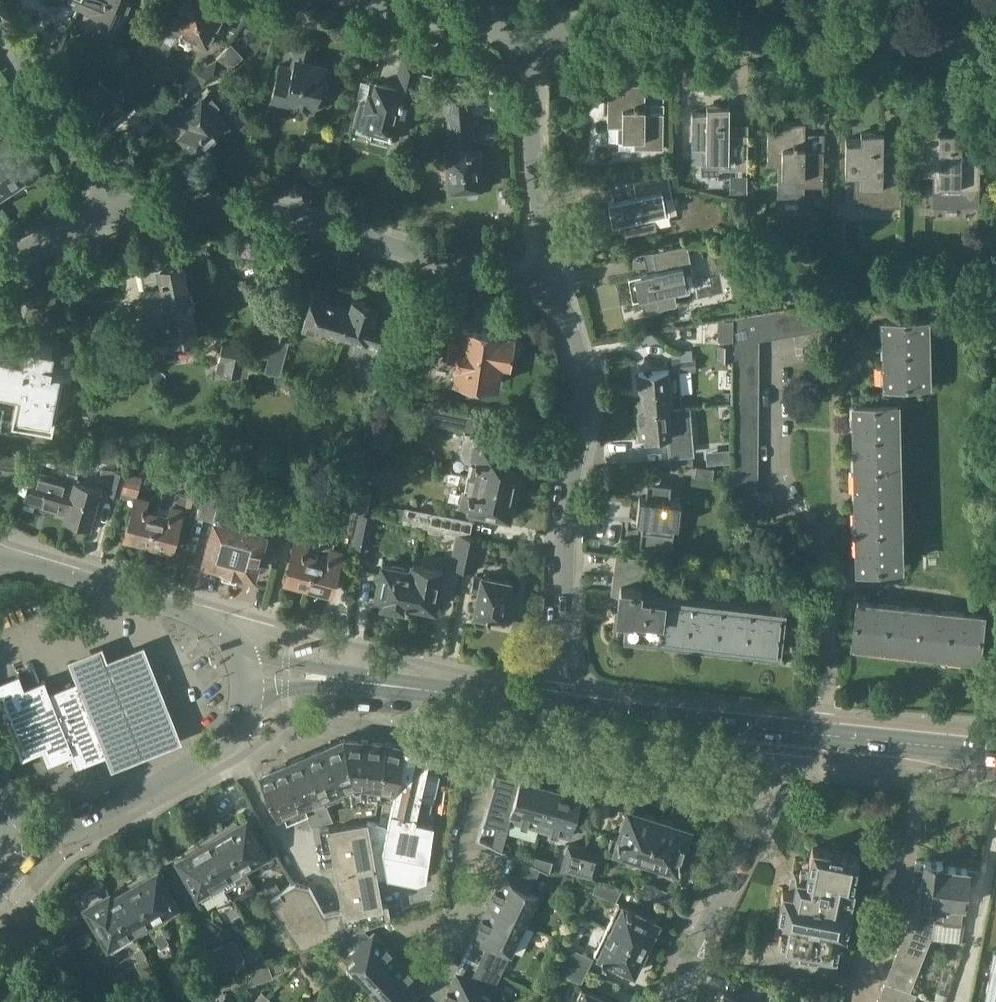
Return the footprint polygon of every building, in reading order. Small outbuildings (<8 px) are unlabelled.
[(79,6),(92,12),(101,16),(102,20),(111,24),(119,23),(129,0),(82,0),(79,6)] [(170,24),(183,31),(182,32),(181,37),(195,45),(198,42),(199,40),(209,45),(229,8),(221,4),(223,1),(221,0),(183,0),(170,24)] [(283,102),(313,110),(325,64),(310,60),(316,40),(302,36),(294,68),(280,64),(269,101),(282,105),(283,102)] [(376,84),(371,83),(363,81),(358,100),(362,101),(355,123),(372,128),(370,138),(389,143),(400,104),(402,104),(403,101),(413,103),(416,93),(426,96),(432,76),(421,73),(423,63),(402,57),(396,79),(400,80),(399,86),(384,82),(383,88),(376,86),(376,84)] [(204,83),(223,73),(217,61),(198,72),(204,83)] [(83,96),(95,108),(112,90),(101,78),(83,96)] [(664,148),(664,112),(645,112),(646,84),(623,83),(623,92),(608,91),(608,126),(618,126),(618,141),(635,141),(635,147),(664,148)] [(208,90),(189,107),(183,100),(169,112),(181,126),(183,124),(187,127),(181,133),(184,136),(182,138),(191,148),(194,146),(196,150),(216,132),(220,133),(225,129),(224,125),(227,123),(218,113),(224,108),(208,90)] [(452,140),(446,141),(449,187),(463,186),(463,191),(466,190),(469,196),(476,196),(479,189),(481,189),(479,162),(483,160),(482,151),(478,149),(478,147),(472,147),(470,126),(472,126),(470,91),(446,93),(448,113),(449,128),(451,128),(452,140)] [(125,111),(111,96),(85,122),(100,136),(125,111)] [(730,104),(707,104),(707,113),(692,112),(692,147),(702,147),(702,162),(719,162),(719,168),(748,169),(748,133),(729,133),(730,104)] [(768,129),(768,164),(778,164),(778,179),(778,196),(804,196),(805,185),(823,186),(824,132),(805,132),(806,121),(783,121),(783,129),(768,129)] [(846,138),(846,173),(856,173),(856,188),(856,204),(901,204),(901,195),(902,159),(883,159),(883,130),(861,130),(861,139),(846,138)] [(925,138),(924,173),(934,173),(934,188),(934,204),(979,205),(980,194),(980,159),(961,159),(962,130),(939,130),(939,139),(925,138)] [(11,191),(8,187),(25,177),(27,174),(28,172),(27,169),(25,166),(22,166),(19,166),(17,167),(7,151),(9,149),(2,137),(0,138),(0,197),(11,191)] [(668,169),(633,175),(636,194),(608,199),(612,221),(621,220),(623,234),(657,228),(655,217),(670,214),(667,198),(673,197),(668,169)] [(629,275),(633,297),(641,296),(644,310),(678,303),(676,293),(691,290),(687,273),(694,272),(688,244),(653,251),(657,269),(629,275)] [(750,263),(750,268),(754,271),(758,271),(761,268),(761,263),(758,260),(754,260),(750,263)] [(196,330),(182,261),(160,265),(160,266),(143,269),(146,286),(145,286),(151,319),(160,317),(163,334),(174,332),(174,335),(196,330)] [(54,284),(20,291),(24,315),(58,309),(54,284)] [(323,330),(340,336),(349,310),(312,298),(300,328),(321,336),(323,330)] [(349,310),(340,336),(357,341),(356,346),(356,350),(357,353),(358,356),(361,359),(364,362),(372,365),(368,378),(382,382),(387,364),(383,363),(396,326),(374,319),(378,307),(353,298),(349,310)] [(826,301),(814,303),(818,327),(830,325),(826,301)] [(806,329),(818,327),(814,303),(802,305),(806,329)] [(794,331),(806,329),(802,305),(790,307),(794,331)] [(783,333),(794,331),(790,307),(778,309),(783,333)] [(273,337),(265,369),(266,369),(279,373),(280,373),(288,345),(289,342),(289,341),(288,341),(296,311),(295,311),(283,308),(275,338),(273,337)] [(771,335),(783,333),(778,309),(767,311),(771,335)] [(759,337),(771,335),(767,311),(755,313),(759,337)] [(755,313),(734,317),(734,337),(759,337),(755,313)] [(732,341),(733,317),(719,319),(719,341),(732,341)] [(928,319),(884,320),(885,384),(929,383),(928,319)] [(504,333),(463,326),(462,332),(453,330),(449,361),(460,362),(457,377),(462,377),(462,380),(464,383),(487,387),(491,384),(492,382),(496,382),(500,360),(500,361),(501,359),(508,361),(512,336),(504,335),(504,333)] [(734,349),(759,349),(759,337),(734,337),(734,349)] [(3,408),(0,427),(31,433),(33,422),(53,426),(64,369),(51,366),(53,358),(51,358),(53,347),(27,342),(26,343),(27,343),(26,351),(0,346),(0,408),(3,408)] [(254,351),(222,343),(215,369),(247,377),(254,351)] [(732,360),(732,343),(716,343),(716,360),(732,360)] [(669,369),(639,371),(642,400),(654,399),(655,407),(683,405),(680,369),(696,368),(695,355),(693,355),(693,349),(681,350),(681,357),(673,357),(674,369),(670,370),(669,369)] [(734,361),(758,361),(759,349),(734,349),(734,361)] [(734,361),(734,373),(758,373),(758,361),(734,361)] [(758,373),(734,373),(734,385),(758,385),(758,373)] [(734,385),(734,397),(758,397),(758,385),(734,385)] [(758,397),(734,397),(734,409),(758,409),(758,397)] [(654,399),(642,400),(638,401),(640,435),(675,433),(677,463),(698,463),(698,465),(733,465),(733,457),(733,454),(715,454),(715,456),(698,456),(698,448),(694,404),(683,405),(655,407),(654,399)] [(854,401),(858,563),(902,562),(898,399),(854,401)] [(422,419),(467,429),(472,430),(475,416),(425,406),(422,419)] [(734,409),(733,421),(758,421),(758,409),(734,409)] [(758,421),(733,421),(733,433),(758,433),(758,421)] [(483,432),(472,430),(467,429),(463,446),(463,450),(463,454),(465,457),(468,459),(473,460),(470,474),(519,484),(522,471),(520,467),(523,453),(523,452),(523,451),(523,450),(522,449),(522,447),(520,446),(518,446),(517,445),(515,446),(513,447),(512,447),(511,449),(511,451),(480,444),(483,432)] [(733,433),(733,445),(758,445),(758,433),(733,433)] [(758,445),(733,445),(733,454),(733,457),(758,457),(758,445)] [(28,471),(30,457),(0,453),(0,466),(28,471)] [(733,457),(733,465),(733,469),(758,469),(758,457),(733,457)] [(24,499),(66,511),(79,464),(66,463),(65,473),(67,473),(66,479),(32,471),(24,499)] [(79,464),(66,511),(65,517),(90,524),(93,512),(98,513),(104,490),(79,483),(82,465),(79,464)] [(108,492),(120,495),(126,472),(102,468),(100,476),(112,478),(108,492)] [(757,482),(758,469),(733,469),(733,481),(757,482)] [(124,535),(149,542),(158,509),(148,507),(150,499),(137,496),(143,474),(127,470),(126,472),(120,495),(134,499),(124,535)] [(516,500),(519,484),(470,474),(466,491),(464,491),(461,505),(497,513),(497,514),(497,515),(497,517),(498,518),(499,519),(501,520),(502,521),(503,521),(505,521),(506,520),(507,519),(508,518),(509,517),(509,516),(513,502),(516,500)] [(640,496),(637,518),(643,519),(642,528),(640,543),(672,547),(675,523),(679,524),(682,501),(670,500),(671,491),(672,484),(648,481),(647,488),(646,496),(640,496)] [(733,481),(733,493),(757,494),(757,482),(733,481)] [(277,558),(286,524),(294,497),(205,484),(203,490),(198,509),(196,513),(215,519),(205,557),(253,571),(258,553),(277,558)] [(183,505),(198,509),(203,490),(188,486),(183,505)] [(363,487),(359,506),(371,509),(375,489),(363,487)] [(757,506),(757,494),(733,493),(733,506),(757,506)] [(169,512),(158,509),(149,542),(173,549),(184,508),(171,505),(169,512)] [(405,507),(401,523),(458,534),(458,533),(470,535),(473,521),(405,507)] [(358,512),(345,509),(340,533),(354,536),(358,512)] [(369,548),(375,516),(360,512),(354,546),(369,548)] [(470,535),(458,533),(458,534),(451,566),(464,568),(470,535)] [(483,537),(470,535),(464,568),(476,571),(483,537)] [(284,578),(308,585),(317,552),(307,549),(309,543),(296,539),(284,578)] [(321,540),(317,552),(308,585),(332,592),(343,554),(329,550),(331,543),(321,540)] [(658,558),(659,550),(647,549),(646,557),(658,558)] [(404,609),(405,604),(414,562),(411,562),(409,569),(383,564),(375,597),(383,599),(381,604),(404,609)] [(443,568),(414,562),(405,604),(408,605),(408,603),(428,607),(428,606),(435,607),(443,568)] [(646,570),(619,566),(615,602),(614,605),(615,606),(615,605),(622,608),(620,624),(621,624),(619,639),(778,659),(783,620),(666,604),(665,608),(642,604),(646,570)] [(475,616),(476,621),(484,623),(488,618),(490,618),(491,616),(509,619),(514,599),(508,597),(511,581),(482,576),(481,578),(473,577),(471,589),(479,590),(475,616)] [(899,652),(898,656),(931,660),(932,656),(961,660),(960,664),(978,666),(983,622),(857,607),(852,651),(869,653),(870,649),(899,652)] [(106,754),(112,769),(183,742),(145,645),(109,660),(103,646),(69,660),(77,681),(81,679),(110,753),(106,754)] [(106,754),(110,753),(81,679),(77,681),(50,691),(45,678),(25,686),(20,672),(0,680),(0,701),(22,757),(43,748),(48,762),(71,753),(76,766),(106,754)] [(344,738),(325,746),(346,793),(347,805),(340,806),(341,818),(356,816),(355,804),(357,802),(356,785),(355,778),(345,738),(344,738)] [(347,739),(345,738),(355,778),(356,785),(357,802),(360,803),(361,815),(370,813),(368,800),(367,789),(369,781),(366,744),(359,743),(347,739)] [(371,745),(366,744),(369,781),(367,789),(368,800),(370,813),(376,812),(378,800),(381,798),(380,798),(385,742),(384,742),(371,745)] [(384,801),(380,821),(388,823),(393,801),(394,796),(405,747),(386,742),(385,742),(380,798),(381,798),(384,801)] [(325,746),(305,755),(326,802),(346,793),(325,746)] [(379,823),(369,821),(379,876),(387,874),(416,880),(425,877),(430,847),(433,823),(435,814),(430,813),(434,794),(436,795),(441,774),(438,774),(442,756),(430,753),(406,747),(405,747),(394,796),(393,801),(388,823),(380,821),(379,823)] [(305,755),(287,762),(313,825),(334,819),(326,802),(305,755)] [(287,762),(260,773),(277,813),(283,810),(288,821),(300,816),(305,828),(313,825),(287,762)] [(495,771),(492,782),(495,783),(485,820),(499,824),(493,845),(502,849),(510,819),(522,779),(495,771)] [(510,819),(539,828),(551,787),(541,784),(542,781),(531,778),(530,781),(522,779),(510,819)] [(561,790),(551,787),(539,828),(570,836),(582,796),(571,793),(572,790),(564,788),(561,787),(561,790)] [(609,847),(646,859),(659,819),(658,818),(655,816),(647,813),(643,814),(628,809),(621,835),(620,837),(613,834),(609,847)] [(224,831),(248,870),(268,859),(250,826),(253,824),(248,817),(237,823),(233,822),(226,826),(224,830),(224,831)] [(660,819),(659,819),(646,859),(683,871),(687,858),(680,856),(689,829),(675,824),(672,821),(664,818),(660,819)] [(331,826),(322,828),(325,845),(334,844),(346,910),(345,910),(345,912),(384,905),(379,876),(369,821),(369,819),(331,826)] [(201,843),(200,844),(226,888),(239,881),(237,877),(248,870),(224,831),(214,836),(210,835),(202,840),(201,843)] [(203,900),(226,888),(200,844),(199,845),(194,844),(187,849),(186,853),(175,859),(197,897),(200,896),(203,900)] [(585,848),(569,844),(562,868),(578,872),(585,848)] [(777,919),(783,920),(779,940),(836,952),(840,932),(846,934),(853,903),(851,902),(854,886),(853,886),(859,855),(813,845),(807,877),(797,875),(793,890),(783,888),(777,919)] [(578,872),(595,877),(602,853),(585,848),(578,872)] [(917,994),(909,991),(912,985),(931,938),(941,939),(959,941),(962,922),(966,883),(974,884),(976,870),(968,869),(968,868),(960,867),(942,865),(943,861),(924,858),(923,860),(916,859),(914,874),(921,875),(919,900),(915,899),(879,996),(878,1001),(914,1001),(917,994)] [(527,862),(520,876),(504,868),(487,904),(525,922),(539,893),(530,889),(540,867),(528,861),(527,862)] [(874,879),(863,926),(885,930),(895,883),(893,883),(897,868),(881,864),(878,880),(874,879)] [(135,881),(135,882),(159,922),(180,910),(164,880),(166,880),(159,868),(148,875),(144,873),(136,878),(135,881)] [(663,885),(661,889),(639,879),(634,891),(656,900),(658,897),(682,908),(688,897),(663,885)] [(112,894),(135,935),(159,922),(135,882),(124,888),(121,887),(113,891),(112,894)] [(281,890),(272,894),(301,948),(327,939),(331,938),(351,931),(352,931),(363,927),(387,920),(387,919),(386,917),(384,905),(345,912),(345,910),(324,913),(309,887),(294,883),(281,890)] [(622,888),(597,883),(592,891),(616,902),(622,888)] [(124,941),(135,935),(112,894),(110,895),(108,892),(99,897),(98,896),(96,894),(93,893),(90,894),(88,896),(87,898),(88,901),(88,903),(85,905),(111,949),(124,942),(124,941)] [(619,902),(608,927),(647,946),(647,945),(651,944),(655,936),(653,933),(659,920),(631,908),(632,906),(628,904),(627,906),(619,902)] [(982,967),(990,969),(982,1001),(995,1001),(995,903),(982,967)] [(486,948),(479,962),(501,973),(525,922),(487,904),(470,940),(486,948)] [(331,938),(327,939),(368,983),(371,986),(396,963),(399,960),(402,958),(395,951),(375,929),(369,934),(363,927),(352,931),(351,931),(331,938)] [(646,947),(647,946),(608,927),(595,953),(634,972),(640,960),(644,959),(648,950),(646,947)] [(162,932),(157,935),(164,947),(168,944),(162,932)] [(232,938),(222,944),(233,963),(234,962),(239,969),(247,964),(232,938)] [(222,944),(211,950),(222,969),(233,963),(222,944)] [(142,946),(134,951),(139,960),(147,955),(142,946)] [(310,947),(299,951),(303,962),(314,958),(310,947)] [(222,969),(211,950),(199,956),(210,976),(222,969)] [(582,953),(577,963),(587,968),(593,958),(582,953)] [(371,986),(386,1001),(416,1001),(415,1000),(429,987),(402,958),(399,960),(396,963),(371,986)] [(577,963),(566,958),(559,971),(580,981),(587,968),(577,963)] [(501,973),(479,962),(472,977),(456,969),(441,1001),(487,1001),(501,973)] [(245,972),(245,973),(249,985),(273,978),(268,963),(245,972)] [(576,1001),(613,1001),(582,988),(576,1001)] [(256,1001),(257,1001),(270,1001),(273,998),(265,990),(256,1001)] [(725,993),(721,1001),(745,1001),(725,993)] [(226,994),(219,1001),(236,1001),(226,994)] [(790,1000),(770,994),(768,1001),(790,1001),(790,1000)]
